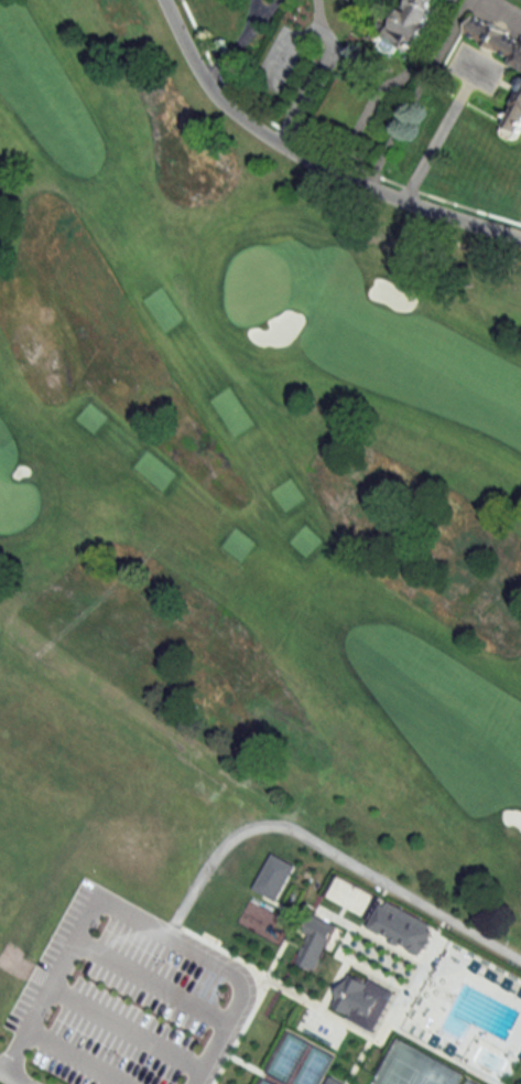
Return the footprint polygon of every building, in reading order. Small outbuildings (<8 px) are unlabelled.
[(303,10),(344,27),(355,0),(307,0),(303,10)] [(439,0),(404,0),(382,42),(409,56),(439,0)] [(519,29),(520,30),(520,67),(506,58),(508,55),(459,30),(470,11),(515,35),(519,29)] [(518,74),(520,73),(520,113),(513,127),(502,120),(506,115),(502,114),(518,86),(515,79),(518,74)] [(251,886),(274,899),(293,865),(270,851),(251,886)] [(383,899),(427,922),(425,926),(430,929),(424,937),(426,938),(422,947),(419,945),(414,953),(402,946),(403,944),(393,938),(392,942),(384,938),(386,935),(377,930),(377,932),(362,924),(376,900),(381,903),(383,899)] [(293,958),(311,967),(333,924),(308,912),(300,931),(306,934),(293,958)] [(329,1002),(347,1012),(345,1016),(369,1030),(390,991),(366,977),(363,980),(346,972),(329,1002)] [(423,1036),(441,997),(415,985),(407,1002),(415,1006),(405,1027),(423,1036)] [(326,1074),(321,1083),(345,1083),(326,1074)]
